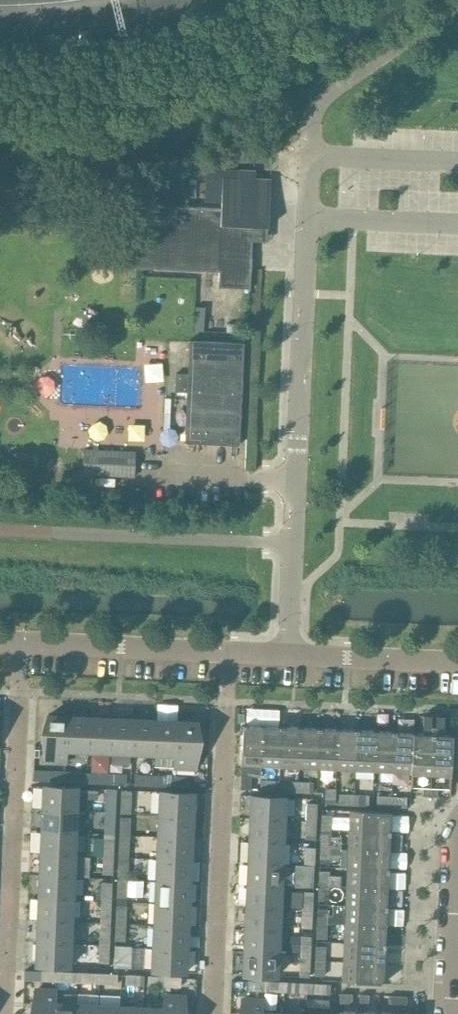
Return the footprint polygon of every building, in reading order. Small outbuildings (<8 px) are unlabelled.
[(252,257),(253,240),(254,225),(268,226),(269,226),(271,178),(256,177),(256,170),(240,169),(206,169),(205,201),(222,202),(222,207),(188,205),(189,186),(185,186),(186,168),(147,167),(146,186),(129,185),(127,234),(125,266),(219,270),(219,286),(250,287),(251,270),(253,271),(253,257),(252,257)] [(184,443),(239,445),(243,373),(245,342),(189,340),(187,374),(176,374),(175,392),(186,392),(184,443)] [(133,477),(134,452),(85,450),(84,475),(133,477)] [(46,760),(65,761),(67,716),(48,715),(43,732),(44,732),(47,732),(46,760)] [(434,716),(428,715),(419,715),(420,716),(424,716),(423,732),(413,731),(412,770),(411,786),(424,787),(424,795),(431,795),(434,716)] [(89,717),(67,716),(65,761),(66,761),(66,749),(88,749),(89,717)] [(449,716),(445,716),(434,716),(431,795),(438,796),(438,787),(451,788),(454,733),(444,733),(445,717),(449,718),(449,716)] [(88,749),(110,750),(111,718),(89,717),(88,749)] [(110,750),(132,751),(134,719),(111,718),(110,750)] [(132,751),(154,752),(156,720),(134,719),(132,751)] [(178,721),(156,720),(154,752),(176,753),(175,766),(176,766),(178,721)] [(197,722),(178,721),(176,766),(195,767),(196,739),(199,739),(200,739),(201,739),(197,722)] [(241,777),(241,779),(243,779),(259,780),(260,780),(260,774),(261,763),(263,725),(253,724),(243,724),(242,765),(241,773),(241,777)] [(263,725),(261,763),(280,764),(282,726),(263,725)] [(282,726),(280,764),(299,765),(300,726),(291,726),(282,726)] [(319,727),(300,726),(299,765),(317,766),(319,727)] [(317,766),(337,767),(338,728),(319,727),(317,766)] [(357,729),(338,728),(337,767),(355,767),(357,729)] [(376,730),(357,729),(355,767),(374,768),(376,730)] [(394,731),(376,730),(374,768),(393,769),(394,731)] [(403,731),(394,731),(393,769),(412,770),(413,731),(403,731)] [(66,781),(67,771),(51,770),(50,780),(66,781)] [(67,771),(66,781),(82,781),(83,772),(67,771)] [(109,782),(109,773),(92,772),(91,782),(109,782)] [(109,773),(109,782),(126,783),(127,774),(109,773)] [(135,784),(153,784),(153,775),(136,774),(135,784)] [(173,785),(173,776),(157,775),(157,785),(173,785)] [(173,776),(173,785),(189,786),(189,777),(173,776)] [(259,789),(259,780),(243,779),(243,788),(259,789)] [(259,780),(259,789),(275,790),(275,780),(260,780),(259,780)] [(285,781),(284,790),(299,791),(299,782),(285,781)] [(313,782),(299,782),(299,791),(313,792),(313,782)] [(45,785),(44,808),(76,810),(77,787),(45,785)] [(326,788),(326,803),(335,803),(336,788),(326,788)] [(193,815),(194,792),(161,791),(160,814),(193,815)] [(116,794),(107,794),(106,811),(115,811),(116,794)] [(122,794),(121,812),(131,813),(131,795),(122,794)] [(354,804),(355,794),(340,794),(340,803),(354,804)] [(355,794),(354,804),(369,804),(369,795),(355,794)] [(252,795),(251,817),(284,819),(285,796),(252,795)] [(392,806),(392,796),(378,796),(378,805),(392,806)] [(392,796),(392,806),(406,806),(407,797),(392,796)] [(307,820),(316,821),(317,803),(308,803),(307,820)] [(44,808),(43,831),(75,832),(76,810),(44,808)] [(390,832),(391,811),(343,810),(344,811),(353,811),(353,831),(390,832)] [(115,811),(106,811),(105,829),(114,829),(115,811)] [(160,814),(159,836),(192,837),(193,815),(160,814)] [(322,814),(322,829),(331,829),(332,814),(322,814)] [(120,834),(130,835),(130,817),(121,817),(120,834)] [(251,817),(250,840),(283,841),(284,819),(251,817)] [(316,821),(307,820),(306,838),(315,838),(316,821)] [(43,831),(42,853),(75,854),(75,832),(43,831)] [(390,832),(353,831),(352,849),(390,851),(390,832)] [(322,833),(321,848),(330,848),(331,833),(322,833)] [(130,835),(120,834),(119,852),(129,852),(130,835)] [(159,836),(158,858),(191,859),(192,837),(159,836)] [(104,855),(113,856),(114,838),(105,838),(104,855)] [(250,840),(249,862),(282,863),(283,841),(250,840)] [(305,865),(314,865),(315,848),(306,847),(305,865)] [(330,862),(330,848),(321,848),(320,862),(330,862)] [(351,868),(389,870),(390,851),(352,849),(341,849),(341,866),(351,866),(351,868)] [(42,853),(41,875),(74,876),(75,854),(42,853)] [(113,856),(104,855),(103,873),(112,873),(113,856)] [(190,881),(191,859),(158,858),(157,880),(190,881)] [(118,879),(128,879),(128,861),(119,861),(118,879)] [(249,862),(248,884),(281,886),(282,863),(249,862)] [(314,865),(305,865),(304,882),(313,883),(314,865)] [(350,887),(388,889),(389,870),(351,868),(350,887)] [(329,871),(320,870),(319,886),(329,886),(341,886),(342,876),(329,876),(329,871)] [(73,899),(74,876),(41,875),(40,897),(73,899)] [(128,879),(118,879),(117,896),(127,897),(128,879)] [(157,880),(156,902),(189,904),(190,881),(157,880)] [(102,900),(111,900),(112,883),(103,882),(102,900)] [(248,884),(248,906),(280,908),(281,886),(248,884)] [(319,899),(328,900),(329,886),(319,886),(319,899)] [(349,906),(387,907),(388,889),(350,887),(349,906)] [(303,909),(312,909),(313,892),(304,891),(303,909)] [(40,897),(39,919),(72,921),(73,899),(40,897)] [(111,900),(102,900),(101,917),(110,918),(111,900)] [(156,902),(155,924),(188,926),(189,904),(156,902)] [(116,923),(126,923),(126,906),(117,905),(116,923)] [(327,914),(327,924),(348,925),(386,926),(387,907),(349,906),(334,905),(333,915),(327,914)] [(248,906),(247,928),(279,930),(280,908),(248,906)] [(328,909),(318,908),(318,923),(327,924),(328,909)] [(312,909),(303,909),(302,926),(312,927),(312,909)] [(39,919),(38,941),(71,943),(72,921),(39,919)] [(126,923),(116,923),(115,940),(125,941),(126,923)] [(317,937),(326,937),(327,924),(318,923),(317,937)] [(155,924),(154,947),(187,948),(188,926),(155,924)] [(348,925),(347,943),(386,945),(386,926),(348,925)] [(100,944),(109,945),(110,927),(101,927),(100,944)] [(278,952),(279,930),(247,928),(246,951),(278,952)] [(293,953),(301,953),(310,954),(311,936),(302,936),(302,940),(293,940),(293,953)] [(38,941),(37,964),(70,966),(71,943),(38,941)] [(347,962),(385,964),(386,945),(347,943),(347,962)] [(109,945),(100,944),(99,962),(109,962),(109,945)] [(115,945),(115,962),(124,963),(125,945),(115,945)] [(326,946),(317,945),(316,961),(325,961),(326,946)] [(186,971),(187,948),(154,947),(153,970),(186,971)] [(246,951),(245,974),(277,975),(278,952),(246,951)] [(310,954),(301,953),(300,971),(310,971),(310,954)] [(325,975),(325,961),(316,961),(315,974),(325,975)] [(385,964),(347,962),(346,981),(335,981),(335,982),(384,984),(385,964)] [(58,981),(58,971),(42,971),(42,980),(58,981)] [(58,971),(58,981),(74,981),(74,972),(58,971)] [(100,983),(100,973),(83,972),(82,982),(100,983)] [(100,973),(100,983),(117,983),(118,974),(100,973)] [(144,975),(126,974),(126,984),(144,985),(144,975)] [(164,986),(165,976),(149,975),(148,985),(164,986)] [(165,976),(164,986),(180,986),(181,977),(165,976)] [(264,981),(249,980),(249,989),(263,990),(264,981)] [(285,991),(286,982),(268,981),(268,990),(285,991)] [(286,982),(285,991),(303,992),(303,983),(286,982)] [(312,992),(330,993),(331,984),(313,983),(312,992)] [(55,990),(35,989),(34,1013),(54,1013),(55,990)] [(77,1004),(55,1003),(55,990),(54,1013),(76,1013),(77,1004)] [(76,1013),(98,1013),(99,1005),(99,994),(77,993),(77,1004),(76,1013)] [(352,1001),(353,994),(340,994),(340,1003),(349,1003),(352,1001)] [(369,995),(360,994),(360,1007),(366,1007),(369,1004),(369,995)] [(166,995),(165,995),(164,1008),(143,1007),(143,1013),(165,1013),(166,995)] [(165,1013),(184,1013),(185,996),(166,995),(165,1013)] [(397,1009),(398,996),(388,995),(388,1005),(391,1008),(397,1009)] [(398,996),(397,1009),(403,1009),(407,1006),(407,996),(398,996)] [(262,999),(243,999),(242,1013),(261,1013),(262,999)] [(284,1013),(262,1012),(263,999),(262,999),(261,1013),(284,1013)] [(121,1006),(99,1005),(98,1013),(121,1013),(121,1006)] [(143,1007),(121,1006),(121,1013),(143,1013),(143,1007)]
